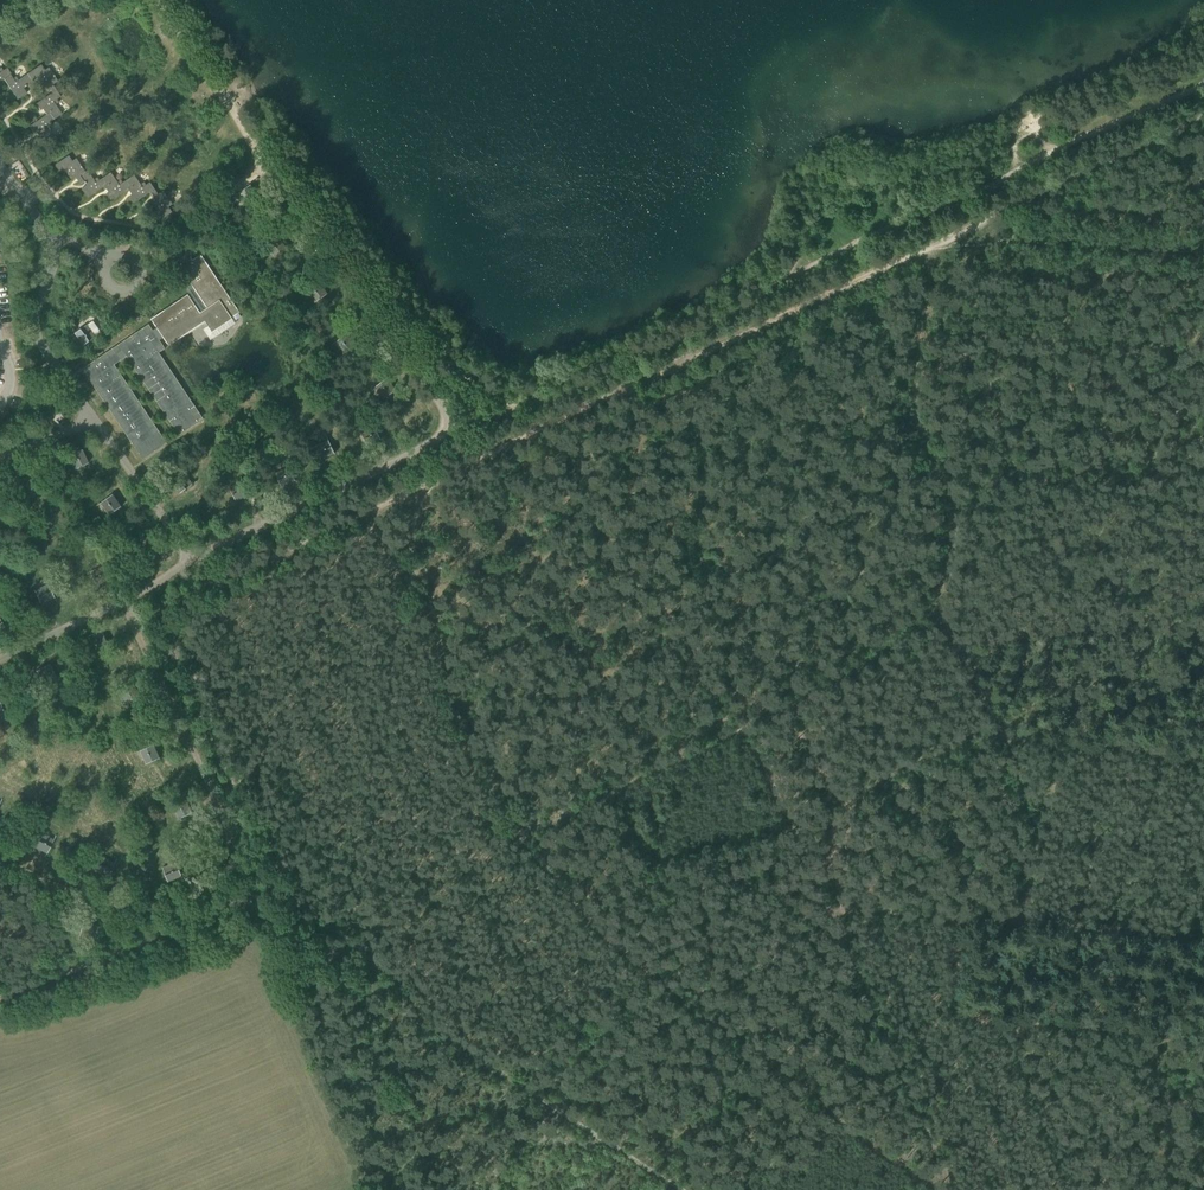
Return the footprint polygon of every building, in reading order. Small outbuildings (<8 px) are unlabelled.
[(46,86),(51,93),(56,90),(52,85),(57,81),(48,67),(44,70),(40,65),(22,77),(28,85),(33,82),(32,79),(35,77),(43,89),(46,86)] [(3,81),(10,76),(5,68),(0,72),(0,83),(3,81)] [(23,88),(28,85),(22,77),(14,82),(10,76),(3,81),(16,100),(26,93),(23,88)] [(43,110),(46,115),(48,113),(53,120),(61,115),(53,102),(60,97),(56,90),(51,93),(35,104),(40,112),(43,110)] [(48,113),(46,115),(28,126),(33,133),(35,132),(39,138),(42,136),(46,142),(54,137),(46,125),(53,120),(48,113)] [(80,184),(84,182),(79,176),(85,172),(77,159),(73,162),(69,156),(61,161),(65,167),(63,169),(70,180),(75,177),(80,184)] [(87,198),(104,187),(107,185),(102,178),(95,183),(87,171),(85,172),(79,176),(84,182),(86,186),(81,189),(87,198)] [(111,201),(128,190),(130,188),(126,181),(119,185),(111,172),(102,178),(107,185),(104,187),(108,192),(106,193),(111,201)] [(134,204),(151,192),(155,189),(150,182),(142,188),(134,175),(126,181),(130,188),(128,190),(131,195),(129,197),(134,204)] [(238,194),(246,206),(259,197),(250,185),(238,194)] [(155,189),(151,192),(155,199),(151,202),(158,213),(154,216),(158,222),(172,213),(168,207),(172,205),(163,191),(158,194),(155,189)] [(266,246),(275,259),(287,250),(278,238),(266,246)] [(231,318),(239,313),(200,255),(192,260),(188,254),(176,262),(196,292),(195,293),(194,291),(189,294),(190,296),(189,297),(188,295),(151,319),(157,328),(153,331),(149,324),(118,344),(122,351),(116,355),(112,348),(82,369),(143,459),(167,443),(114,365),(126,357),(179,435),(203,419),(159,353),(165,348),(157,337),(161,334),(169,346),(205,322),(212,333),(232,319),(231,318)] [(306,291),(315,303),(327,294),(319,282),(306,291)] [(74,334),(83,346),(96,337),(87,325),(74,334)] [(334,343),(343,355),(355,346),(347,334),(334,343)] [(374,387),(383,399),(395,390),(387,378),(374,387)] [(360,433),(367,446),(380,440),(373,426),(360,433)] [(335,454),(328,440),(314,447),(321,461),(335,454)] [(67,457),(74,470),(88,463),(81,450),(67,457)] [(275,474),(281,487),(295,481),(288,467),(275,474)] [(172,481),(180,493),(192,485),(184,473),(172,481)] [(16,481),(22,496),(36,490),(30,475),(16,481)] [(229,488),(236,502),(249,495),(242,482),(229,488)] [(100,504),(108,516),(121,507),(113,495),(100,504)] [(138,542),(145,556),(159,549),(152,535),(138,542)] [(90,572),(97,586),(110,580),(103,566),(90,572)] [(33,591),(40,605),(53,598),(47,584),(33,591)] [(88,637),(94,650),(108,644),(103,630),(88,637)] [(36,669),(42,684),(56,678),(50,664),(36,669)] [(121,691),(126,705),(141,699),(135,685),(121,691)] [(139,751),(145,764),(160,758),(153,744),(139,751)] [(172,806),(178,819),(193,813),(187,799),(172,806)] [(33,847),(46,854),(54,840),(40,833),(33,847)] [(93,872),(106,879),(114,864),(101,857),(93,872)] [(182,877),(176,862),(162,868),(168,882),(182,877)] [(80,935),(93,940),(98,925),(85,921),(80,935)]
